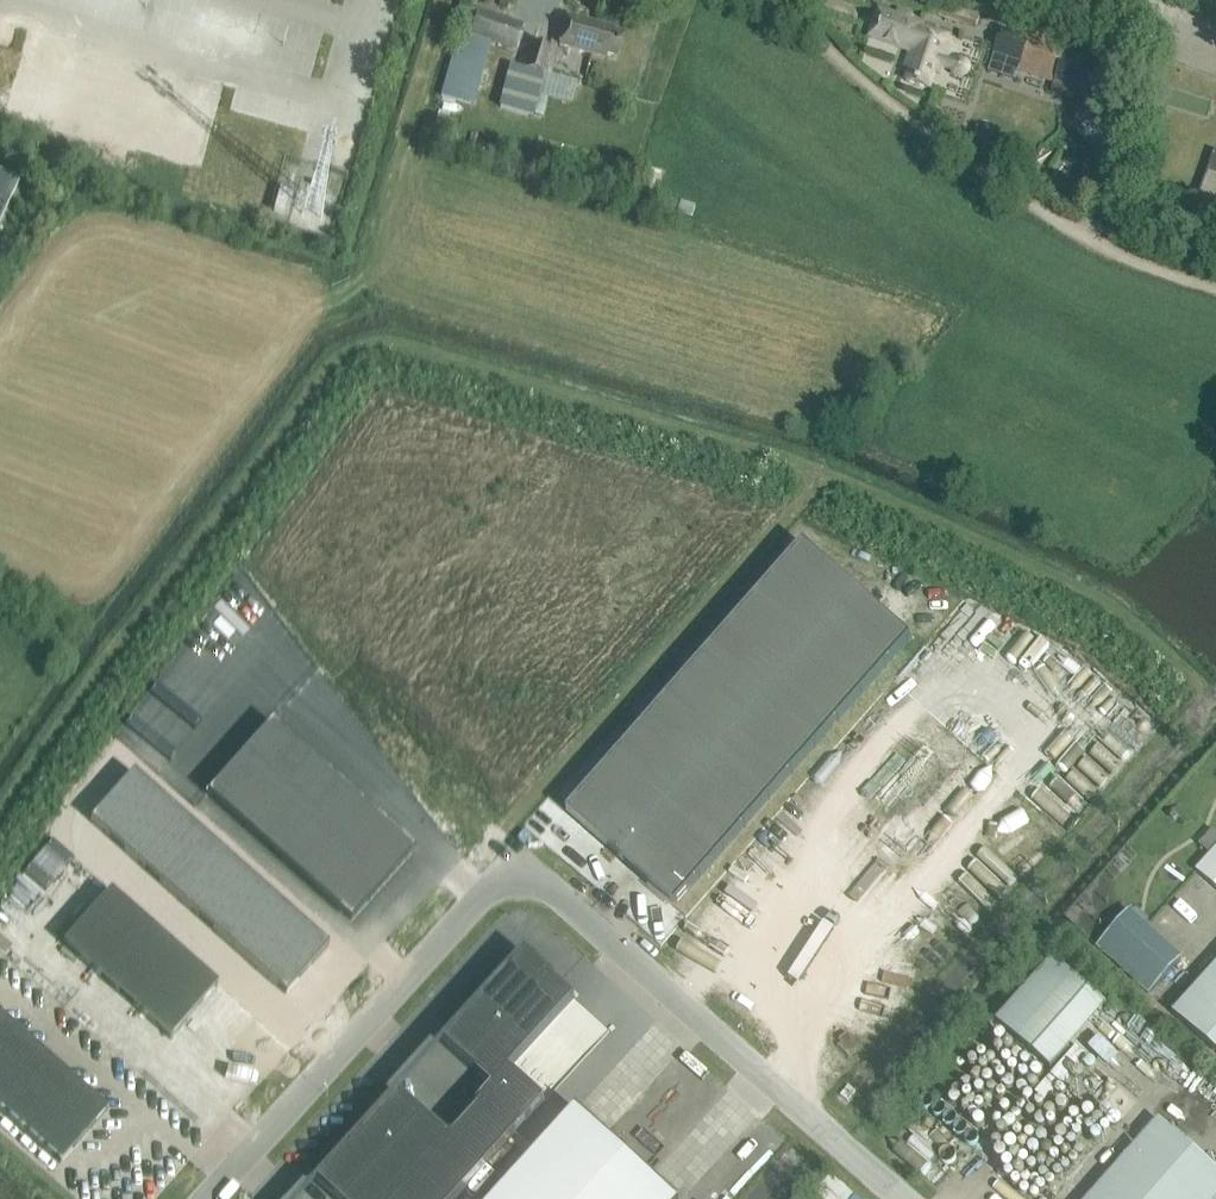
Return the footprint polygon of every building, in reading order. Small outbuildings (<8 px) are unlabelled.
[(523,25),(477,10),(469,35),(515,50),(523,25)] [(912,15),(898,11),(896,16),(878,10),(871,31),(902,41),(900,48),(910,52),(905,66),(910,68),(906,82),(929,89),(934,73),(940,75),(943,67),(952,70),(955,76),(960,78),(966,75),(968,69),(965,63),(960,61),(954,64),(945,61),(946,57),(949,56),(952,45),(951,42),(952,39),(917,28),(917,30),(908,26),(912,15)] [(612,33),(613,30),(567,17),(559,47),(605,60),(606,57),(615,59),(621,36),(612,33)] [(1002,30),(994,54),(1020,63),(1021,61),(1028,38),(1002,30)] [(439,97),(471,106),(488,46),(456,37),(439,97)] [(1058,74),(1066,51),(1028,38),(1021,61),(1032,65),(1035,56),(1048,60),(1045,69),(1058,74)] [(508,65),(497,108),(532,117),(543,74),(542,73),(549,49),(533,44),(526,69),(508,65)] [(1054,84),(1081,93),(1084,83),(1092,60),(1066,51),(1058,74),(1054,84)] [(1210,165),(1198,199),(1215,206),(1215,152),(1214,152),(1209,165),(1210,165)] [(8,208),(20,182),(0,172),(0,204),(8,208)] [(338,195),(343,181),(331,177),(326,192),(338,195)] [(287,217),(294,194),(280,190),(273,213),(287,217)] [(803,543),(566,812),(674,907),(911,639),(803,543)] [(271,721),(207,793),(350,921),(412,852),(394,836),(397,832),(271,721)] [(130,770),(88,818),(283,991),(326,943),(130,770)] [(746,869),(871,979),(940,900),(815,791),(746,869)] [(1215,889),(1215,849),(1196,871),(1215,889)] [(110,889),(63,943),(170,1038),(217,984),(110,889)] [(1129,910),(1096,947),(1149,995),(1182,958),(1129,910)] [(545,1101),(510,1069),(574,999),(521,950),(440,1039),(492,1087),(447,1137),(394,1090),(314,1179),(336,1198),(457,1198),(545,1101)] [(1040,958),(982,1020),(1042,1077),(1027,1092),(1042,1106),(1089,1057),(1069,1038),(1095,1011),(1040,958)] [(1171,1013),(1215,1054),(1215,963),(1171,1013)] [(0,1014),(0,1110),(60,1163),(107,1109),(0,1014)] [(495,1198),(676,1198),(576,1108),(495,1198)] [(1215,1197),(1215,1170),(1157,1118),(1086,1198),(1214,1198),(1215,1197)]
